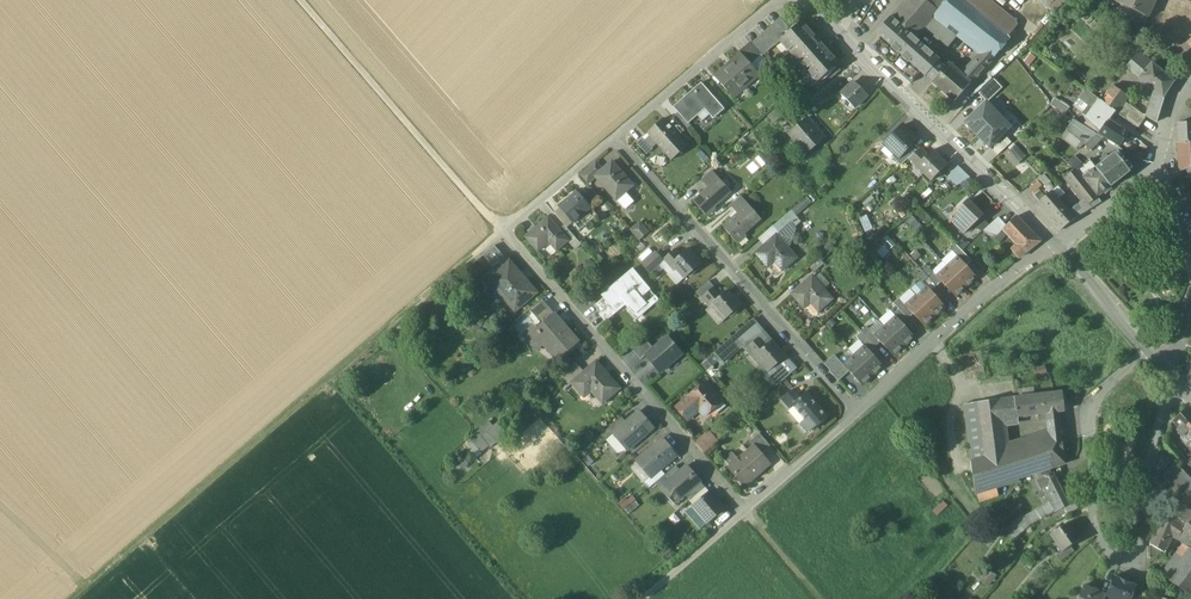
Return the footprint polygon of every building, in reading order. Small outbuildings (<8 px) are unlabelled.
[(926,0),(906,0),(891,17),(917,40),(925,30),(924,29),(938,12),(938,11),(938,10),(927,1),(926,0)] [(927,1),(938,10),(947,0),(927,0),(927,1)] [(963,0),(947,0),(938,10),(938,11),(938,12),(962,31),(986,50),(994,57),(1011,39),(1006,35),(963,0)] [(991,0),(963,0),(1006,35),(1018,21),(991,0)] [(1045,9),(1055,0),(1036,0),(1045,9)] [(1116,2),(1126,7),(1149,18),(1157,0),(1117,0),(1116,2)] [(1149,18),(1126,7),(1122,16),(1142,31),(1149,18)] [(938,12),(924,29),(925,30),(947,48),(962,31),(938,12)] [(917,40),(891,17),(876,33),(881,37),(871,48),(911,83),(921,72),(925,77),(927,75),(933,81),(934,82),(946,68),(945,67),(939,62),(940,60),(917,40)] [(781,20),(753,45),(762,55),(763,56),(781,41),(792,31),(781,20)] [(839,63),(802,22),(792,31),(781,41),(817,82),(824,76),(836,66),(839,63)] [(750,42),(739,53),(740,54),(741,54),(751,64),(762,55),(753,45),(750,42)] [(986,50),(966,72),(974,79),(994,57),(986,50)] [(1152,63),(1139,52),(1135,57),(1148,68),(1152,63)] [(740,54),(715,77),(734,98),(760,75),(751,64),(741,54),(740,54)] [(1148,68),(1135,57),(1127,67),(1141,78),(1149,68),(1148,68)] [(1174,81),(1152,63),(1148,68),(1149,68),(1141,78),(1154,89),(1164,97),(1165,95),(1174,81)] [(970,84),(948,64),(945,67),(946,68),(934,82),(933,81),(933,82),(955,101),(970,84)] [(836,66),(824,76),(829,81),(841,71),(836,66)] [(994,80),(979,94),(986,101),(988,98),(990,101),(1003,89),(994,80)] [(854,82),(841,95),(854,108),(868,95),(854,82)] [(725,109),(701,83),(694,90),(695,91),(675,109),(678,113),(686,121),(687,121),(693,115),(695,118),(697,116),(702,121),(710,115),(714,119),(725,109)] [(1129,97),(1112,85),(1099,99),(1104,103),(1111,94),(1122,102),(1116,111),(1118,113),(1129,97)] [(1099,99),(1086,89),(1079,99),(1091,109),(1099,99)] [(1164,97),(1154,89),(1150,102),(1161,108),(1165,95),(1164,97)] [(1122,102),(1111,94),(1104,103),(1102,105),(1103,106),(1113,114),(1116,111),(1122,102)] [(1056,97),(1051,103),(1064,113),(1070,107),(1056,97)] [(1146,116),(1130,105),(1133,100),(1129,97),(1118,113),(1138,128),(1147,117),(1146,116)] [(979,135),(1002,113),(990,101),(988,98),(986,101),(965,120),(979,135)] [(1091,109),(1084,118),(1101,130),(1101,129),(1091,121),(1103,106),(1102,105),(1104,103),(1099,99),(1091,109)] [(1161,108),(1150,102),(1146,116),(1147,117),(1157,122),(1161,108)] [(1113,114),(1103,106),(1091,121),(1101,129),(1108,120),(1109,120),(1113,114)] [(798,107),(784,111),(787,119),(800,115),(798,107)] [(686,121),(678,113),(673,118),(685,131),(685,132),(691,126),(687,121),(686,121)] [(1002,113),(979,135),(991,147),(1014,126),(1002,113)] [(685,131),(673,118),(667,123),(679,137),(685,131)] [(807,118),(789,134),(806,154),(825,138),(807,118)] [(667,123),(663,119),(648,133),(651,136),(658,143),(665,152),(680,139),(667,123)] [(1096,133),(1073,119),(1067,130),(1085,144),(1096,133)] [(1109,120),(1108,120),(1101,129),(1101,130),(1099,133),(1119,146),(1128,133),(1109,120)] [(1177,123),(1178,143),(1190,142),(1190,123),(1177,123)] [(903,125),(885,144),(896,155),(899,158),(911,146),(917,139),(903,125)] [(1096,133),(1085,144),(1087,147),(1085,149),(1089,153),(1091,151),(1092,151),(1104,138),(1096,133)] [(651,136),(645,140),(652,148),(658,143),(651,136)] [(993,150),(998,155),(1012,142),(1007,137),(993,150)] [(653,150),(642,138),(636,143),(647,155),(653,150)] [(665,152),(665,153),(671,161),(688,146),(681,138),(680,139),(665,152)] [(1178,143),(1180,171),(1190,168),(1190,142),(1178,143)] [(1022,173),(1029,167),(1023,159),(1026,156),(1017,145),(1006,154),(1022,173)] [(911,146),(899,158),(896,155),(893,158),(901,166),(909,159),(917,151),(911,146)] [(932,151),(927,155),(920,148),(917,151),(909,159),(932,181),(947,165),(932,151)] [(1115,153),(1109,158),(1107,155),(1100,160),(1103,163),(1096,168),(1111,187),(1130,172),(1115,153)] [(1096,168),(1090,160),(1077,170),(1077,171),(1098,197),(1111,187),(1096,168)] [(633,186),(612,162),(602,170),(596,176),(596,177),(595,177),(623,209),(633,200),(626,192),(633,186)] [(596,163),(581,176),(587,184),(595,177),(596,177),(596,176),(602,170),(596,163)] [(958,166),(948,177),(957,186),(970,177),(958,166)] [(717,177),(712,171),(701,180),(707,186),(709,184),(717,177)] [(1098,197),(1077,171),(1070,177),(1091,202),(1094,207),(1101,202),(1098,197)] [(1045,174),(1039,179),(1046,187),(1052,182),(1045,174)] [(971,176),(959,184),(964,192),(976,184),(971,176)] [(717,177),(709,184),(711,186),(694,202),(706,216),(716,208),(715,208),(731,192),(717,177)] [(1091,202),(1070,177),(1065,181),(1082,202),(1078,205),(1080,209),(1091,202)] [(1038,181),(1029,189),(1033,194),(1034,194),(1042,186),(1038,181)] [(1058,186),(1045,197),(1040,190),(1035,195),(1034,194),(1033,194),(1029,198),(1059,231),(1075,219),(1058,200),(1065,194),(1058,187),(1059,187),(1058,186)] [(590,207),(577,192),(559,208),(570,220),(572,222),(590,207)] [(760,218),(741,196),(730,206),(736,212),(738,210),(740,213),(723,228),(737,243),(738,243),(737,242),(744,235),(745,237),(746,236),(744,233),(760,218)] [(983,215),(968,200),(958,210),(973,225),(981,217),(983,215)] [(1091,202),(1080,209),(1083,213),(1094,207),(1091,202)] [(570,220),(559,208),(554,213),(564,226),(570,220)] [(973,225),(958,210),(950,219),(964,233),(971,226),(973,225)] [(791,211),(773,226),(779,233),(791,223),(794,227),(800,222),(791,211)] [(861,218),(868,232),(874,230),(867,215),(861,218)] [(995,221),(989,226),(981,217),(973,225),(971,226),(997,235),(1003,229),(995,221)] [(1039,240),(1017,217),(1003,229),(1009,234),(1015,239),(1013,241),(1016,244),(1011,249),(1019,258),(1039,242),(1039,241),(1039,240)] [(559,230),(548,218),(525,237),(538,251),(549,242),(556,251),(568,241),(559,230)] [(1102,229),(1105,232),(1114,225),(1111,222),(1102,229)] [(574,236),(564,226),(559,230),(568,241),(574,236)] [(648,233),(643,226),(634,233),(640,240),(648,233)] [(1009,234),(1003,229),(997,235),(994,238),(1000,244),(1009,234)] [(797,258),(776,235),(755,253),(768,267),(777,259),(785,269),(797,258)] [(505,257),(495,245),(484,255),(494,267),(505,257)] [(972,261),(957,245),(951,250),(958,257),(966,266),(972,261)] [(680,256),(675,250),(664,259),(670,266),(672,264),(685,278),(701,264),(688,249),(680,256)] [(654,254),(642,264),(650,273),(659,264),(661,262),(654,254)] [(966,266),(958,257),(948,267),(966,287),(977,277),(966,266)] [(672,264),(670,266),(664,259),(661,262),(659,264),(677,285),(685,278),(672,264)] [(819,259),(809,267),(814,273),(824,264),(819,259)] [(537,292),(510,261),(489,279),(499,291),(502,288),(511,299),(509,302),(516,310),(515,310),(516,311),(537,292)] [(966,287),(948,267),(937,277),(956,296),(966,287)] [(632,269),(601,295),(610,305),(616,313),(620,310),(615,305),(623,298),(636,314),(646,305),(641,298),(650,290),(632,269)] [(813,276),(791,294),(804,309),(813,300),(821,310),(833,299),(813,276)] [(937,287),(928,277),(923,282),(927,287),(932,292),(937,287)] [(708,282),(696,292),(702,298),(714,288),(708,282)] [(932,292),(927,287),(916,296),(935,316),(945,307),(932,292)] [(721,296),(714,288),(702,298),(709,307),(713,304),(713,303),(721,296)] [(740,307),(726,291),(721,296),(713,303),(713,304),(726,319),(740,307)] [(935,316),(916,296),(906,306),(913,314),(924,326),(935,316)] [(913,314),(906,306),(899,298),(894,303),(899,309),(908,319),(913,314)] [(555,314),(542,299),(529,309),(542,325),(555,314)] [(610,305),(599,314),(605,322),(616,313),(610,305)] [(908,319),(899,309),(894,314),(896,317),(903,324),(908,319)] [(579,341),(555,314),(542,325),(537,329),(534,326),(523,335),(536,351),(547,342),(560,357),(579,341)] [(896,317),(886,327),(904,346),(914,337),(903,324),(896,317)] [(760,330),(752,320),(741,330),(749,340),(760,330)] [(875,336),(867,327),(861,332),(862,332),(876,347),(881,342),(875,336)] [(875,336),(881,342),(893,356),(904,346),(886,327),(875,336)] [(760,330),(749,340),(741,330),(715,353),(724,363),(743,346),(746,349),(758,339),(765,347),(770,342),(771,343),(760,330)] [(652,343),(643,350),(645,353),(661,370),(682,352),(665,332),(652,343)] [(876,347),(862,332),(857,337),(865,346),(870,352),(876,347)] [(643,333),(629,345),(640,358),(645,353),(643,350),(652,343),(643,333)] [(746,349),(754,358),(757,355),(757,354),(765,347),(758,339),(746,349)] [(771,343),(770,342),(765,347),(757,354),(757,355),(771,370),(784,358),(771,343)] [(870,352),(865,346),(855,356),(873,376),(883,366),(870,352)] [(844,366),(835,356),(825,364),(830,370),(830,371),(839,381),(849,372),(844,366)] [(873,376),(855,356),(844,366),(849,372),(862,386),(873,376)] [(769,375),(778,385),(795,370),(786,360),(769,375)] [(620,388),(596,361),(584,372),(572,383),(582,394),(589,388),(603,403),(620,388)] [(1182,375),(1190,386),(1190,362),(1182,375)] [(577,363),(561,376),(569,386),(572,383),(584,372),(577,363)] [(706,382),(688,397),(696,407),(705,417),(713,409),(717,414),(726,406),(706,382)] [(794,389),(782,400),(790,409),(794,405),(793,405),(801,398),(794,389)] [(1062,392),(1032,396),(1034,415),(1047,413),(1048,419),(1049,419),(1050,437),(1047,438),(1051,468),(1065,463),(1062,437),(1068,436),(1067,428),(1061,429),(1059,412),(1065,411),(1062,392)] [(801,398),(793,405),(794,405),(807,420),(820,409),(807,393),(801,398)] [(696,407),(688,397),(676,408),(687,421),(696,413),(694,410),(696,407)] [(1025,397),(1014,398),(1017,421),(1028,419),(1025,397)] [(1014,398),(1001,400),(1003,422),(1017,421),(1014,398)] [(1047,438),(1007,451),(1003,422),(1001,400),(964,404),(975,492),(1051,468),(1047,438)] [(1187,408),(1173,421),(1180,428),(1178,429),(1178,433),(1188,444),(1190,441),(1190,412),(1187,408)] [(828,418),(820,409),(807,420),(801,425),(808,433),(813,429),(814,430),(828,418)] [(626,423),(615,432),(629,449),(654,428),(640,411),(626,423)] [(622,417),(598,438),(603,443),(615,432),(626,423),(622,417)] [(496,443),(487,432),(495,425),(491,420),(477,432),(483,439),(489,445),(491,447),(496,443)] [(499,429),(495,425),(487,432),(496,443),(508,432),(502,426),(499,429)] [(719,440),(711,430),(706,434),(714,444),(719,440)] [(706,434),(697,442),(705,452),(714,444),(706,434)] [(760,434),(750,442),(754,446),(761,454),(770,446),(760,434)] [(1188,463),(1167,438),(1163,448),(1177,463),(1181,468),(1188,463)] [(489,445),(483,439),(478,443),(484,449),(489,445)] [(663,439),(639,459),(653,476),(677,455),(663,439)] [(754,446),(729,468),(736,476),(738,474),(747,484),(770,464),(761,454),(754,446)] [(1188,463),(1181,468),(1190,479),(1190,460),(1188,463)] [(1177,463),(1163,476),(1172,486),(1159,498),(1188,523),(1177,540),(1190,548),(1190,547),(1190,479),(1181,468),(1177,463)] [(676,466),(663,477),(668,482),(681,471),(676,466)] [(668,482),(675,490),(682,496),(680,497),(681,498),(700,482),(687,466),(681,471),(668,482)] [(1069,505),(1053,473),(1037,481),(1050,505),(1054,513),(1069,505)] [(710,492),(694,506),(708,522),(724,509),(710,492)] [(1026,518),(1025,519),(1029,526),(1030,526),(1054,513),(1050,505),(1026,518)] [(1188,523),(1165,510),(1150,545),(1161,551),(1165,554),(1165,553),(1166,553),(1166,552),(1165,551),(1173,538),(1177,540),(1188,523)] [(1023,516),(1007,529),(1014,539),(1030,526),(1029,526),(1025,519),(1026,518),(1023,516)] [(1069,523),(1052,534),(1054,537),(1063,551),(1070,546),(1080,539),(1069,523)] [(1161,551),(1150,545),(1150,546),(1150,554),(1157,558),(1161,551)] [(1063,551),(1056,556),(1060,561),(1074,552),(1070,546),(1063,551)] [(1190,548),(1167,579),(1190,596),(1190,595),(1190,547),(1190,548)] [(985,569),(980,582),(991,586),(996,573),(985,569)] [(1114,577),(1106,596),(1113,598),(1131,598),(1133,594),(1137,586),(1114,577)] [(1078,598),(1097,598),(1100,592),(1084,586),(1078,598)]
